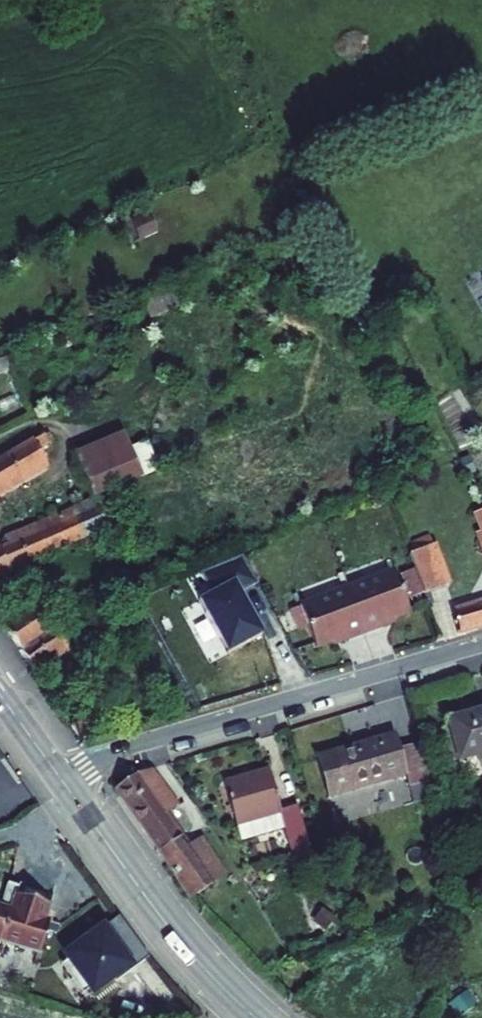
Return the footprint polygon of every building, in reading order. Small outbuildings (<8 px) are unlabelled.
[(74,451),(93,497),(142,476),(122,430),(74,451)] [(55,463),(50,453),(60,449),(54,436),(0,463),(0,492),(55,463)] [(4,572),(99,536),(104,547),(125,539),(105,495),(34,524),(36,529),(0,544),(0,574),(4,572)] [(472,515),(481,538),(481,511),(472,515)] [(410,556),(426,593),(451,583),(434,546),(410,556)] [(394,571),(301,607),(317,649),(344,639),(345,642),(384,627),(383,624),(410,613),(394,571)] [(28,652),(54,634),(61,643),(75,634),(66,620),(61,623),(49,604),(44,608),(29,586),(0,605),(0,606),(10,620),(9,621),(28,652)] [(461,635),(481,628),(481,605),(454,613),(461,635)] [(71,617),(66,620),(75,634),(81,631),(71,617)] [(459,767),(481,759),(481,713),(446,724),(459,767)] [(319,762),(331,800),(407,776),(412,790),(431,784),(419,746),(400,752),(395,738),(319,762)] [(224,787),(242,842),(286,828),(297,863),(314,858),(299,807),(282,812),(269,772),(224,787)] [(114,792),(188,899),(210,884),(186,850),(163,819),(177,809),(158,782),(134,777),(122,786),(118,781),(113,784),(117,789),(114,792)] [(186,850),(210,884),(228,871),(204,838),(186,850)] [(0,909),(0,945),(41,956),(50,924),(46,923),(51,907),(18,897),(20,890),(8,887),(1,909),(0,909)] [(105,930),(134,969),(148,959),(118,920),(105,930)] [(103,927),(61,959),(92,1001),(134,969),(105,930),(103,927)]
